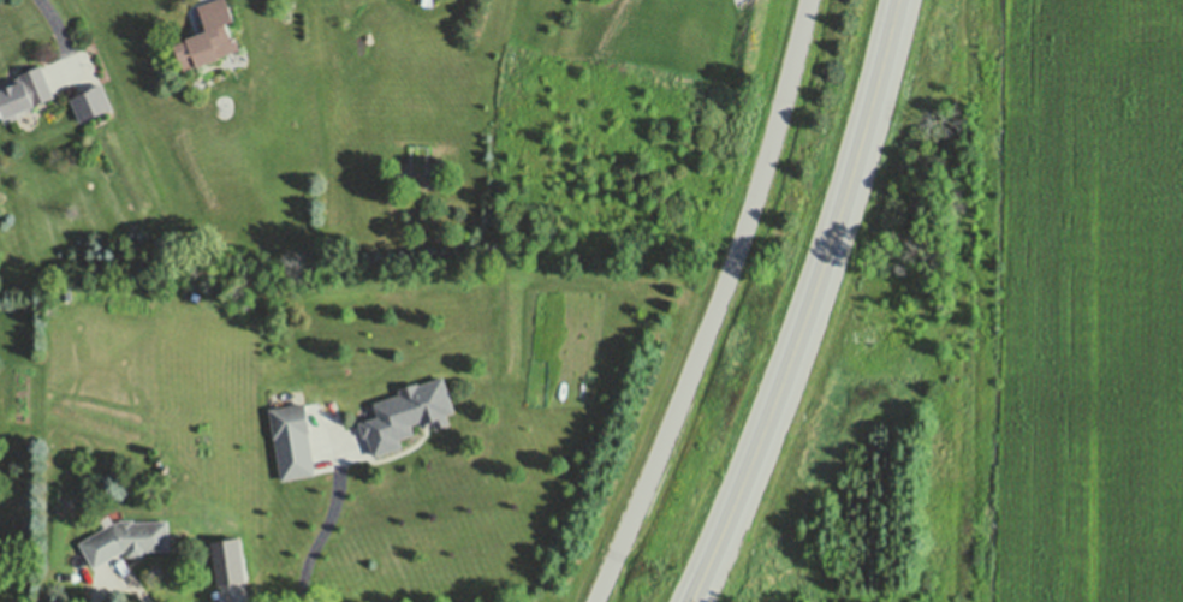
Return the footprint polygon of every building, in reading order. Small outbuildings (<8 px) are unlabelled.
[(198,2),(204,0),(231,0),(234,11),(226,14),(232,30),(234,29),(240,43),(186,65),(174,36),(188,31),(186,30),(207,23),(198,2)] [(5,111),(0,98),(0,79),(20,71),(20,68),(42,60),(55,91),(37,99),(36,97),(17,105),(19,113),(6,118),(4,112),(5,111)] [(81,118),(70,91),(102,78),(113,105),(81,118)] [(444,371),(456,406),(447,410),(451,419),(435,424),(433,417),(422,421),(421,417),(411,419),(415,429),(400,434),(403,442),(375,452),(368,430),(364,433),(359,417),(379,411),(375,398),(402,389),(400,383),(418,377),(420,380),(444,371)] [(281,476),(269,404),(307,398),(311,427),(308,427),(316,470),(281,476)] [(168,517),(170,546),(145,547),(145,552),(127,552),(127,548),(121,548),(94,565),(79,540),(114,518),(120,518),(120,515),(133,515),(133,517),(168,517)]
